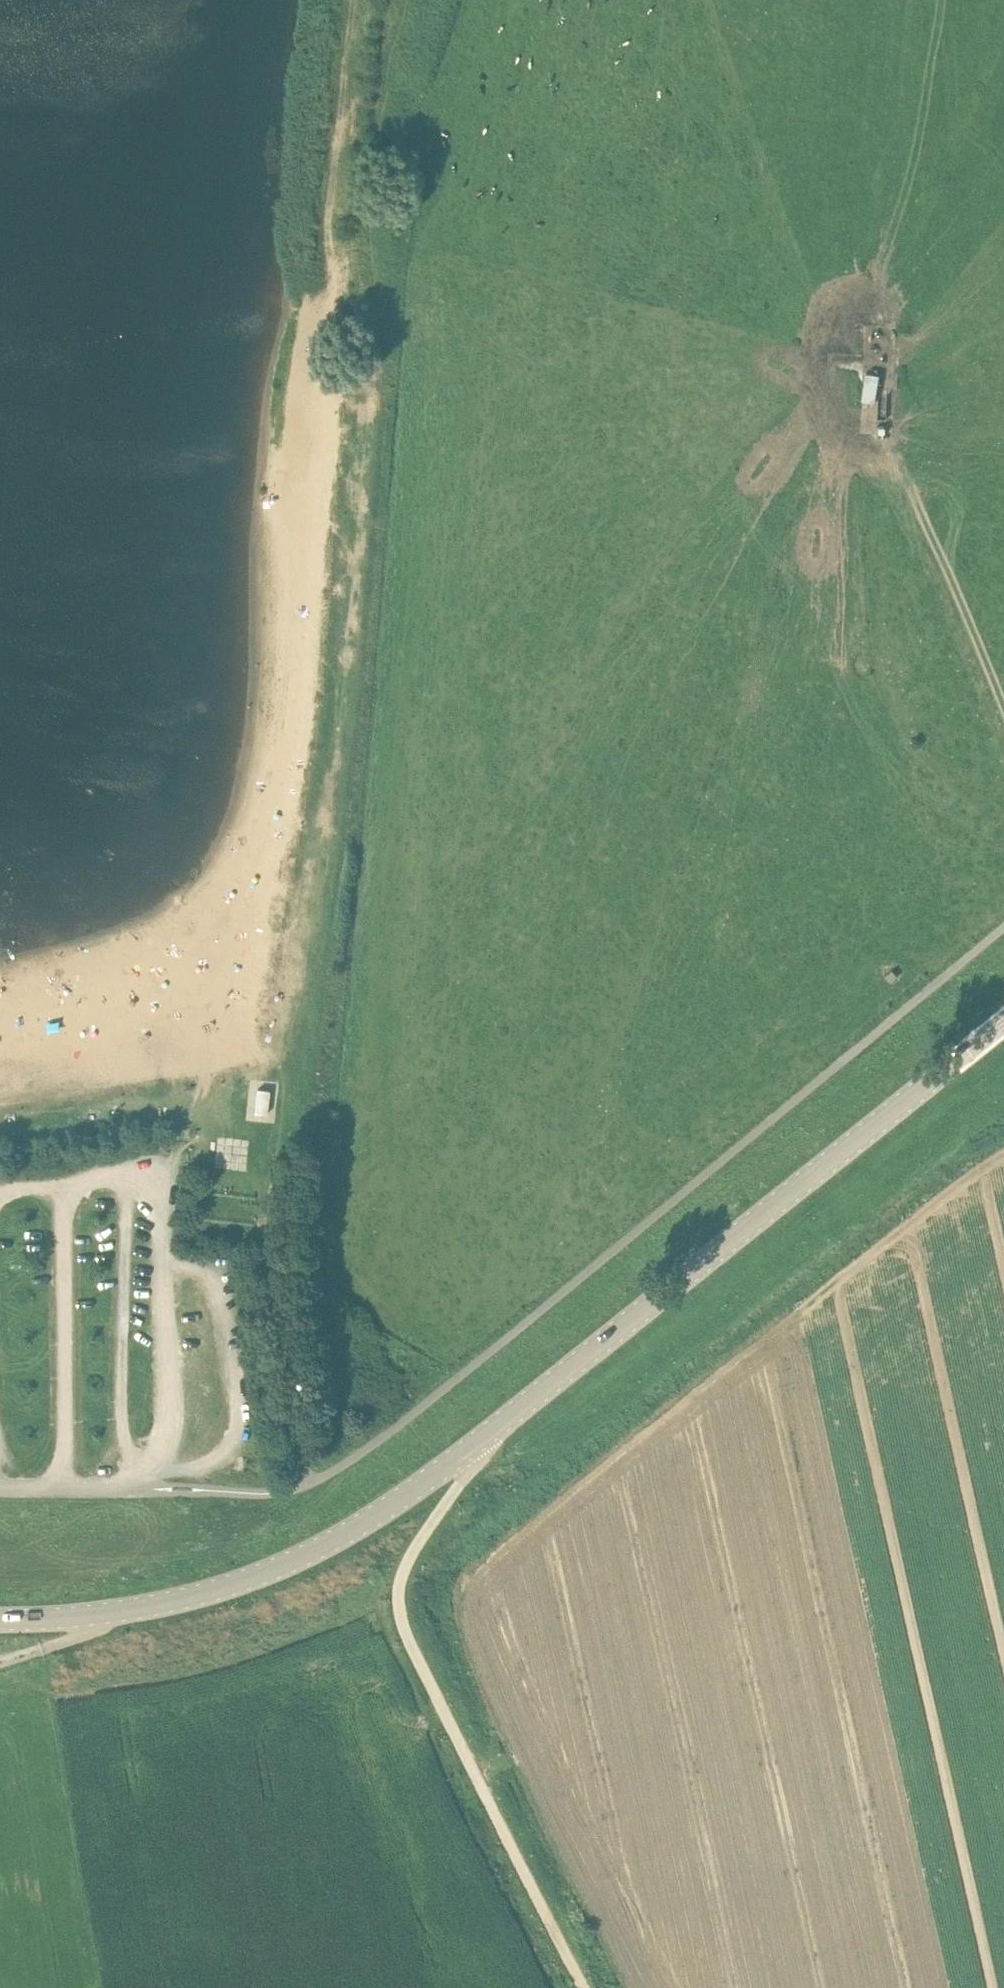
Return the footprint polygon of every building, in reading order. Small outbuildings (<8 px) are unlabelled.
[(865,375),(864,402),(877,403),(878,376),(865,375)] [(269,1090),(258,1089),(255,1113),(267,1114),(269,1090)]
